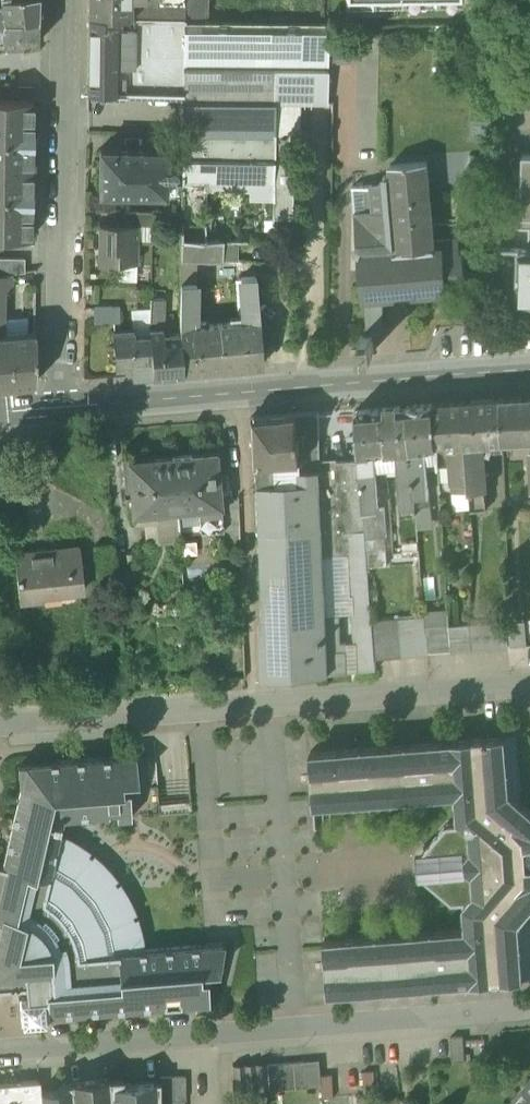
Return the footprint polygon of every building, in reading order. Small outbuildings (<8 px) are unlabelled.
[(41,0),(0,0),(1,9),(0,9),(0,22),(41,17),(41,0)] [(131,18),(131,8),(131,0),(88,0),(88,17),(89,17),(131,18)] [(183,19),(183,4),(140,3),(140,8),(131,8),(131,18),(183,19)] [(41,17),(0,22),(0,36),(2,36),(4,46),(40,41),(41,17)] [(183,22),(183,19),(131,18),(89,17),(87,91),(87,93),(126,93),(126,92),(169,93),(182,93),(183,22)] [(182,133),(275,135),(275,102),(299,102),(327,102),(327,100),(327,79),(327,63),(327,38),(327,23),(183,22),(182,93),(182,133)] [(327,63),(349,63),(349,39),(327,38),(327,63)] [(327,100),(337,100),(337,79),(327,79),(327,100)] [(32,170),(32,147),(33,147),(33,134),(32,134),(33,102),(0,102),(0,169),(32,170)] [(299,135),(299,102),(275,102),(275,135),(289,135),(299,135)] [(236,241),(273,242),(273,217),(274,183),(273,183),(274,158),(274,155),(275,135),(182,133),(182,150),(181,212),(181,216),(204,217),(204,222),(204,239),(204,241),(223,241),(236,241)] [(275,135),(274,155),(289,155),(289,135),(275,135)] [(166,212),(181,212),(182,150),(99,149),(99,192),(164,193),(166,212)] [(293,155),(289,155),(274,155),(274,158),(273,183),(274,183),(273,217),(292,218),(293,155)] [(529,243),(529,155),(523,155),(521,215),(517,215),(517,228),(529,228),(529,242),(529,243)] [(390,165),(391,175),(397,251),(434,248),(434,241),(427,162),(390,165)] [(32,170),(0,169),(0,237),(31,237),(31,206),(32,206),(33,192),(31,192),(32,170)] [(358,254),(397,251),(391,175),(384,176),(385,183),(365,185),(368,211),(355,212),(357,243),(355,245),(355,250),(358,254)] [(137,241),(152,242),(153,213),(123,212),(123,225),(138,225),(137,241)] [(165,224),(181,224),(181,221),(181,216),(181,212),(166,212),(165,224)] [(98,265),(117,266),(117,263),(137,263),(137,241),(138,225),(123,225),(99,224),(98,265)] [(180,259),(223,259),(223,258),(223,241),(204,241),(204,239),(180,238),(180,259)] [(358,254),(365,299),(366,299),(383,298),(447,292),(446,285),(465,283),(463,253),(460,253),(459,239),(434,241),(434,248),(397,251),(358,254)] [(223,241),(223,258),(236,259),(236,241),(223,241)] [(519,248),(519,250),(518,300),(529,301),(529,249),(519,248)] [(13,274),(25,272),(25,258),(0,257),(0,275),(13,274)] [(13,274),(0,275),(0,314),(3,314),(5,314),(5,289),(12,289),(13,274)] [(180,283),(179,327),(195,325),(195,320),(197,316),(196,283),(180,283)] [(247,315),(247,320),(259,319),(256,283),(241,284),(244,312),(247,315)] [(149,330),(149,333),(152,374),(183,371),(180,333),(165,334),(165,329),(163,328),(164,298),(150,297),(149,330)] [(366,299),(368,334),(372,334),(373,339),(383,334),(383,298),(366,299)] [(96,321),(119,322),(119,307),(96,306),(96,321)] [(262,364),(259,319),(247,320),(218,322),(217,323),(195,325),(179,327),(180,333),(183,371),(262,364)] [(147,374),(152,374),(149,333),(134,334),(133,328),(114,330),(116,366),(133,364),(134,375),(147,374)] [(34,383),(35,334),(35,332),(33,332),(3,335),(0,335),(0,386),(34,383)] [(372,353),(371,334),(349,335),(350,354),(372,353)] [(529,440),(529,397),(497,398),(500,441),(529,440)] [(496,442),(500,441),(497,398),(463,401),(466,445),(496,442)] [(456,444),(456,449),(466,448),(466,445),(463,401),(433,403),(436,445),(456,444)] [(437,459),(436,445),(433,403),(407,406),(411,461),(420,461),(437,459)] [(401,507),(415,506),(411,461),(407,406),(382,408),(386,463),(397,463),(401,507)] [(375,464),(386,463),(382,408),(356,410),(360,460),(361,480),(364,510),(379,508),(379,507),(375,464)] [(253,446),(262,679),(328,674),(325,615),(323,555),(320,462),(320,449),(318,413),(249,419),(250,447),(253,446)] [(497,451),(496,442),(466,445),(466,448),(470,490),(471,510),(487,509),(486,489),(487,489),(484,452),(497,451)] [(336,448),(320,449),(320,462),(337,461),(336,448)] [(470,490),(466,448),(456,449),(454,449),(451,449),(450,450),(449,451),(452,492),(470,490)] [(171,456),(176,510),(177,511),(198,509),(198,514),(221,512),(220,500),(219,482),(223,482),(220,449),(192,452),(193,454),(171,456)] [(155,512),(176,510),(171,456),(150,458),(150,455),(122,458),(123,465),(117,465),(119,485),(124,484),(125,491),(130,490),(133,519),(143,518),(156,517),(155,512)] [(323,555),(347,554),(342,481),(361,480),(360,460),(337,461),(320,462),(323,555)] [(420,463),(420,461),(411,461),(415,506),(430,505),(426,465),(423,465),(420,463)] [(347,554),(349,573),(352,593),(357,658),(356,658),(357,671),(376,669),(375,658),(373,627),(372,620),(368,565),(364,510),(361,480),(342,481),(347,554)] [(224,544),(225,548),(240,547),(238,498),(220,500),(221,512),(223,530),(213,531),(216,533),(220,536),(222,540),(224,544)] [(385,507),(379,507),(379,508),(364,510),(368,565),(387,564),(385,536),(387,536),(385,507)] [(199,532),(213,531),(223,530),(221,512),(198,514),(199,532)] [(14,555),(19,600),(39,598),(39,594),(84,588),(81,569),(78,548),(14,555)] [(341,593),(352,593),(349,573),(339,574),(341,593)] [(325,615),(328,674),(347,672),(346,642),(341,642),(340,614),(325,615)] [(372,620),(373,627),(399,625),(424,623),(424,616),(372,620)] [(507,621),(494,622),(496,647),(508,646),(507,621)] [(484,648),(496,647),(494,622),(482,623),(484,648)] [(424,623),(399,625),(401,656),(428,654),(427,652),(425,625),(425,623),(424,623)] [(427,652),(451,650),(450,626),(450,623),(425,625),(427,652)] [(472,649),(484,648),(482,623),(470,624),(472,649)] [(451,650),(472,649),(470,624),(450,626),(451,650)] [(375,658),(401,656),(399,625),(373,627),(375,658)] [(522,802),(517,735),(310,751),(314,805),(456,794),(458,822),(447,822),(427,846),(427,850),(433,855),(435,855),(436,870),(434,870),(429,876),(430,881),(453,901),(464,900),(466,928),(325,939),(329,993),(462,983),(462,981),(470,980),(470,982),(529,977),(529,809),(522,802)] [(206,970),(204,945),(140,950),(137,934),(133,918),(129,919),(128,916),(132,914),(125,898),(116,884),(113,886),(111,883),(114,881),(102,867),(90,856),(88,859),(86,857),(88,853),(74,844),(58,836),(63,817),(108,814),(108,811),(116,811),(116,818),(131,817),(129,787),(122,788),(122,781),(137,780),(135,755),(18,764),(19,787),(20,789),(25,788),(9,858),(14,859),(8,887),(5,886),(2,890),(0,894),(0,901),(1,904),(3,905),(0,920),(0,931),(9,933),(6,947),(8,947),(14,952),(18,959),(18,961),(23,961),(25,984),(26,995),(18,996),(20,1021),(46,1019),(45,1014),(45,1005),(179,995),(181,990),(181,989),(193,988),(194,1003),(194,1008),(209,1007),(207,977),(200,977),(199,971),(206,970)] [(19,787),(2,864),(0,864),(0,894),(2,890),(5,886),(8,887),(14,859),(9,858),(25,788),(20,789),(19,787)] [(158,800),(159,812),(187,810),(186,798),(158,800)] [(424,876),(430,881),(429,876),(434,870),(436,870),(435,855),(433,855),(427,850),(427,846),(422,852),(416,852),(418,876),(424,876)] [(25,984),(23,961),(18,961),(18,959),(14,952),(8,947),(6,947),(9,933),(0,931),(0,986),(25,984)] [(224,944),(204,945),(206,970),(218,969),(224,944)] [(45,1005),(45,1014),(194,1003),(193,988),(181,989),(181,990),(179,995),(45,1005)] [(451,1036),(453,1061),(465,1060),(464,1035),(451,1036)] [(320,1059),(305,1060),(308,1086),(322,1085),(321,1074),(320,1059)] [(268,1087),(268,1089),(308,1086),(305,1060),(266,1063),(268,1087)] [(232,1064),(233,1090),(268,1087),(266,1063),(266,1061),(232,1064)] [(363,1071),(365,1093),(376,1092),(374,1070),(363,1071)] [(322,1085),(323,1097),(334,1096),(332,1073),(321,1074),(322,1085)] [(159,1076),(159,1081),(160,1103),(184,1103),(184,1100),(186,1100),(185,1075),(159,1076)] [(159,1081),(123,1084),(123,1078),(109,1079),(111,1103),(160,1103),(159,1081)] [(74,1103),(111,1103),(109,1079),(71,1082),(74,1103)] [(514,1100),(519,1103),(529,1103),(529,1080),(514,1100)] [(40,1090),(39,1081),(0,1084),(0,1103),(42,1103),(40,1090)] [(40,1090),(42,1103),(74,1103),(71,1082),(58,1083),(59,1088),(40,1090)]
